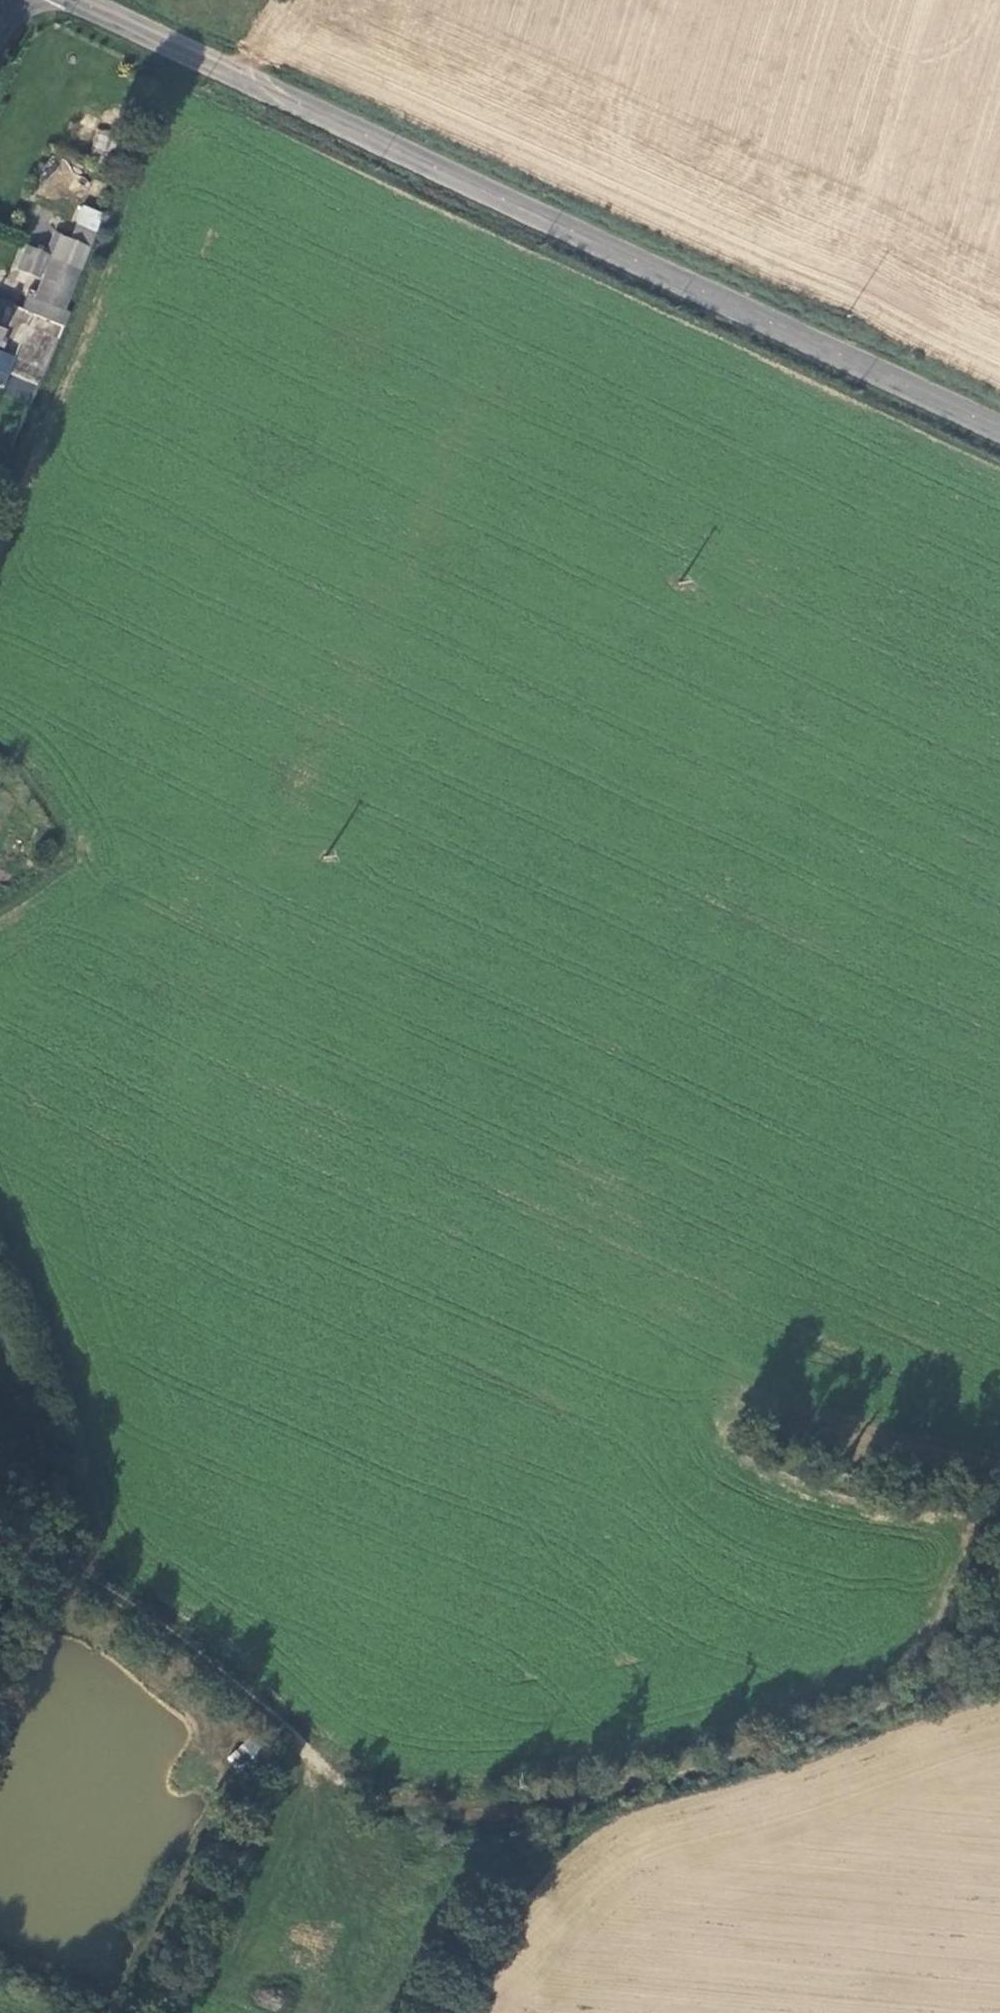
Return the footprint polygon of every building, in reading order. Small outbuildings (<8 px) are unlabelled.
[(95,130),(94,151),(109,151),(109,130),(95,130)] [(12,302),(55,319),(59,306),(55,305),(82,243),(54,231),(44,254),(27,293),(18,289),(12,302)] [(21,240),(11,262),(32,271),(41,249),(21,240)] [(894,409),(889,407),(886,413),(892,416),(894,409)]
